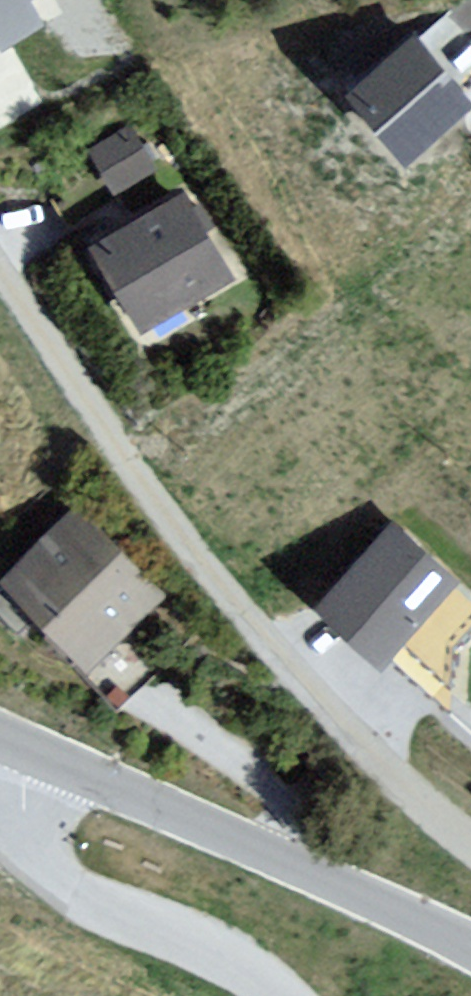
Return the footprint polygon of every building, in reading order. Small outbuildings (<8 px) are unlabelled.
[(20,0),(0,0),(0,11),(20,0)] [(466,105),(413,46),(354,98),(407,157),(466,105)] [(90,139),(113,180),(161,154),(138,113),(90,139)] [(117,181),(129,206),(181,182),(170,157),(117,181)] [(227,278),(179,195),(78,245),(133,329),(227,278)] [(0,564),(0,582),(82,663),(160,595),(73,502),(0,564)] [(392,531),(324,606),(382,658),(450,583),(392,531)]
